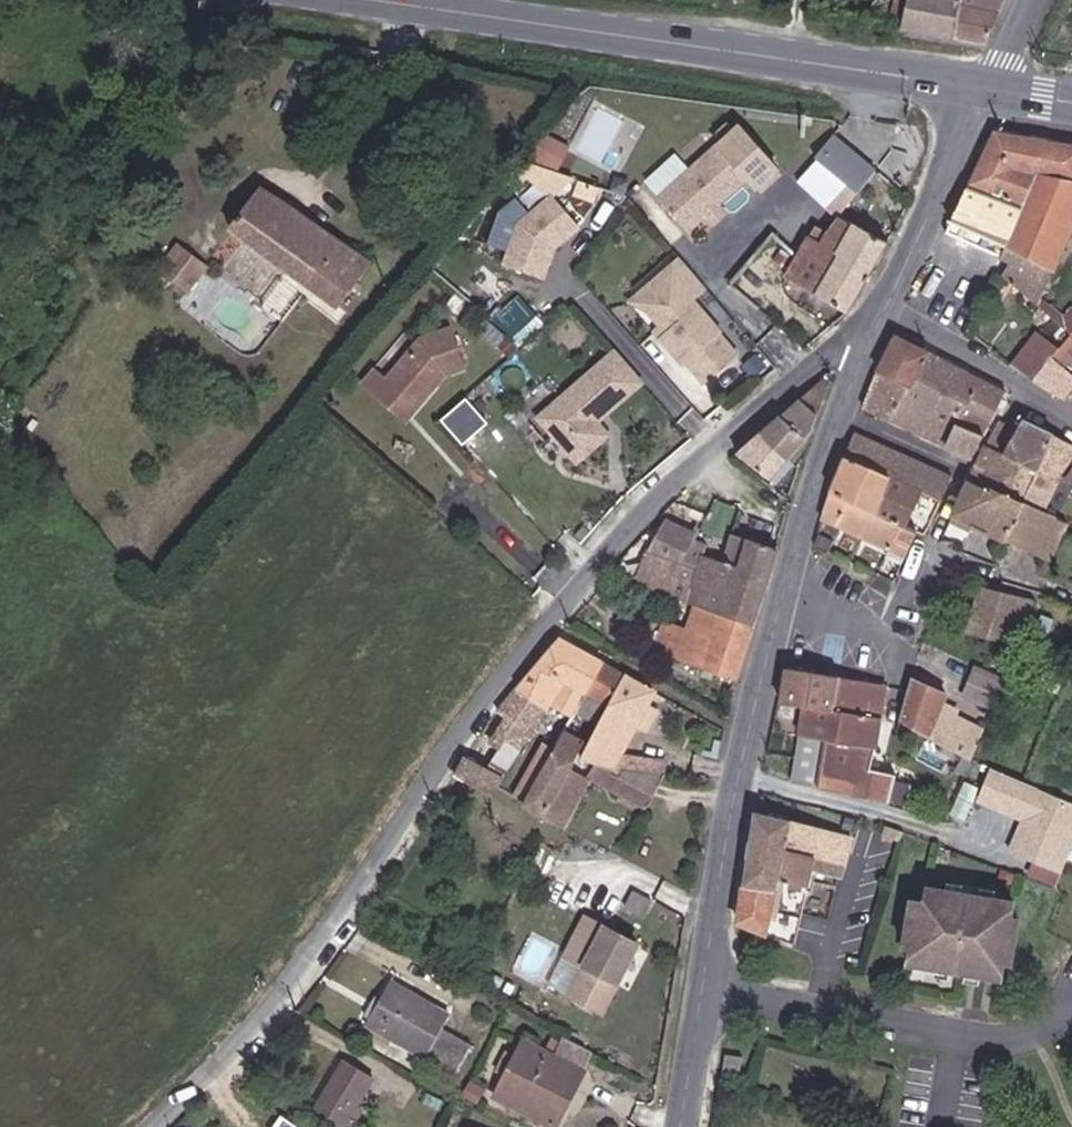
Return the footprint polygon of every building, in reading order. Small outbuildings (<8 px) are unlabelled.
[(962,0),(913,0),(908,29),(963,38),(969,5),(962,0)] [(999,43),(1020,0),(962,0),(969,5),(963,38),(999,43)] [(760,121),(677,192),(701,221),(763,167),(771,176),(792,157),(760,121)] [(1057,301),(1071,263),(1071,138),(1010,128),(963,231),(1021,257),(1014,272),(1057,301)] [(889,166),(849,132),(834,149),(876,185),(889,166)] [(567,156),(574,141),(564,137),(557,152),(567,156)] [(876,185),(892,195),(903,178),(889,166),(876,185)] [(361,304),(392,258),(280,186),(249,231),(361,304)] [(799,222),(811,209),(787,190),(777,202),(799,222)] [(555,248),(577,220),(543,193),(518,225),(502,257),(540,277),(555,248)] [(810,247),(826,229),(830,223),(812,208),(811,209),(799,222),(791,231),(810,247)] [(864,309),(868,305),(902,242),(855,216),(842,236),(826,229),(810,247),(791,231),(769,255),(864,309)] [(701,253),(685,266),(690,273),(668,291),(667,309),(678,323),(684,331),(678,336),(700,362),(704,359),(721,381),(753,354),(735,333),(742,327),(715,295),(727,285),(701,253)] [(746,276),(756,265),(744,254),(734,265),(746,276)] [(182,278),(205,293),(221,271),(198,255),(182,278)] [(685,266),(647,297),(667,309),(668,291),(690,273),(685,266)] [(205,293),(212,298),(227,275),(221,271),(205,293)] [(523,339),(537,324),(522,309),(507,324),(523,339)] [(684,331),(678,323),(672,328),(678,336),(684,331)] [(421,342),(392,370),(415,393),(426,394),(449,370),(469,360),(451,326),(421,342)] [(1071,358),(1071,357),(1071,343),(1058,333),(1033,363),(1053,379),(1071,358)] [(514,351),(503,338),(496,345),(507,358),(514,351)] [(896,373),(926,385),(941,353),(911,339),(896,373)] [(628,366),(616,350),(533,414),(569,460),(603,433),(588,415),(599,407),(602,411),(640,381),(628,366)] [(1001,430),(1015,398),(1020,388),(942,350),(941,353),(926,385),(951,397),(946,408),(1001,430)] [(379,357),(366,371),(407,412),(426,394),(415,393),(392,370),(379,357)] [(1071,391),(1071,358),(1053,379),(1071,391)] [(1001,430),(946,408),(951,397),(926,385),(896,373),(882,408),(992,454),(1001,430)] [(816,399),(836,412),(847,379),(843,375),(816,399)] [(458,440),(485,424),(469,398),(442,414),(458,440)] [(785,473),(828,436),(836,412),(816,399),(755,451),(785,473)] [(1018,456),(1039,467),(1058,431),(1037,420),(1032,432),(1018,456)] [(1004,448),(1018,456),(1032,432),(1015,423),(1004,448)] [(1054,474),(1071,440),(1071,438),(1058,431),(1039,467),(1054,474)] [(929,487),(940,462),(872,432),(861,457),(908,478),(929,487)] [(1071,483),(1071,440),(1054,474),(1061,477),(1071,483)] [(1061,477),(1054,474),(1039,467),(1018,456),(1004,448),(991,478),(1015,490),(1045,505),(1071,519),(1071,501),(1054,493),(1061,477)] [(847,490),(895,511),(908,478),(861,457),(847,490)] [(938,491),(960,500),(971,475),(940,462),(929,487),(938,491)] [(901,514),(924,524),(938,491),(929,487),(908,478),(895,511),(901,514)] [(974,515),(1007,531),(1015,511),(1006,506),(1015,490),(991,478),(974,515)] [(836,516),(889,541),(901,514),(895,511),(847,490),(836,516)] [(1007,531),(1027,541),(1045,505),(1015,490),(1006,506),(1015,511),(1007,531)] [(1027,541),(1052,554),(1071,519),(1045,505),(1027,541)] [(905,557),(921,564),(936,530),(924,524),(901,514),(889,541),(908,550),(905,557)] [(692,596),(768,621),(791,549),(745,534),(735,560),(718,554),(721,545),(713,542),(717,531),(679,518),(650,583),(692,596)] [(1052,554),(1063,560),(1071,543),(1071,519),(1052,554)] [(1037,654),(1043,640),(1059,604),(1044,598),(1000,586),(985,633),(1032,646),(1030,651),(1037,654)] [(673,651),(749,676),(768,621),(692,596),(673,651)] [(589,700),(593,691),(611,657),(568,632),(529,678),(531,680),(558,694),(555,699),(582,711),(589,700)] [(589,700),(613,712),(634,670),(611,657),(593,691),(589,700)] [(823,705),(853,712),(860,675),(806,663),(799,700),(823,705)] [(988,760),(1022,687),(1025,679),(994,666),(984,693),(1003,702),(995,724),(976,716),(964,711),(970,694),(933,677),(918,725),(969,751),(988,760)] [(649,721),(660,727),(671,707),(660,701),(666,689),(634,670),(613,712),(594,747),(610,755),(606,762),(632,776),(637,767),(628,763),(637,745),(649,721)] [(848,742),(889,752),(900,712),(874,705),(880,680),(860,675),(853,712),(848,742)] [(518,731),(532,739),(555,699),(558,694),(531,680),(510,706),(523,713),(515,729),(518,731)] [(874,705),(900,712),(907,685),(880,680),(874,705)] [(976,716),(995,724),(1003,702),(984,693),(976,716)] [(815,734),(848,742),(853,712),(823,705),(815,734)] [(560,754),(578,764),(595,730),(586,724),(590,715),(582,711),(564,746),(560,754)] [(502,759),(516,767),(532,739),(518,731),(502,759)] [(839,788),(848,742),(815,734),(805,779),(839,788)] [(560,754),(564,746),(549,739),(545,748),(560,754)] [(908,779),(883,774),(889,752),(848,742),(839,788),(902,800),(908,779)] [(643,768),(673,774),(676,748),(637,745),(628,763),(637,767),(639,760),(645,761),(643,768)] [(467,772),(502,791),(516,767),(502,759),(479,747),(467,772)] [(521,793),(535,801),(560,754),(545,748),(521,793)] [(535,801),(562,816),(586,768),(578,764),(560,754),(535,801)] [(637,767),(643,768),(645,761),(639,760),(637,767)] [(626,786),(657,803),(673,774),(643,768),(637,767),(632,776),(606,762),(602,769),(628,782),(626,786)] [(562,816),(574,822),(600,773),(587,767),(586,768),(562,816)] [(998,800),(1043,819),(1048,822),(1045,830),(1039,827),(1029,850),(1071,868),(1071,796),(1011,770),(998,800)] [(902,800),(936,808),(940,787),(908,779),(902,800)] [(823,868),(869,878),(878,842),(771,814),(750,924),(805,945),(823,868)] [(887,821),(900,824),(901,819),(889,815),(887,821)] [(1039,827),(1045,830),(1048,822),(1043,819),(1039,827)] [(897,834),(919,840),(922,831),(900,824),(897,834)] [(1019,962),(1028,963),(1034,918),(1026,917),(1030,900),(945,885),(942,902),(930,900),(922,947),(929,948),(925,967),(1016,982),(1019,962)] [(598,965),(583,994),(617,1011),(650,942),(599,917),(580,956),(598,965)] [(464,1036),(451,1027),(458,1013),(400,982),(391,998),(379,1019),(376,1025),(448,1065),(464,1036)] [(370,1014),(379,1019),(391,998),(381,993),(370,1014)] [(576,1106),(568,1101),(578,1083),(586,1086),(595,1068),(537,1037),(509,1093),(567,1123),(576,1106)] [(724,1075),(737,1080),(743,1062),(729,1058),(724,1075)] [(351,1126),(355,1126),(384,1075),(358,1059),(328,1114),(351,1126)]
